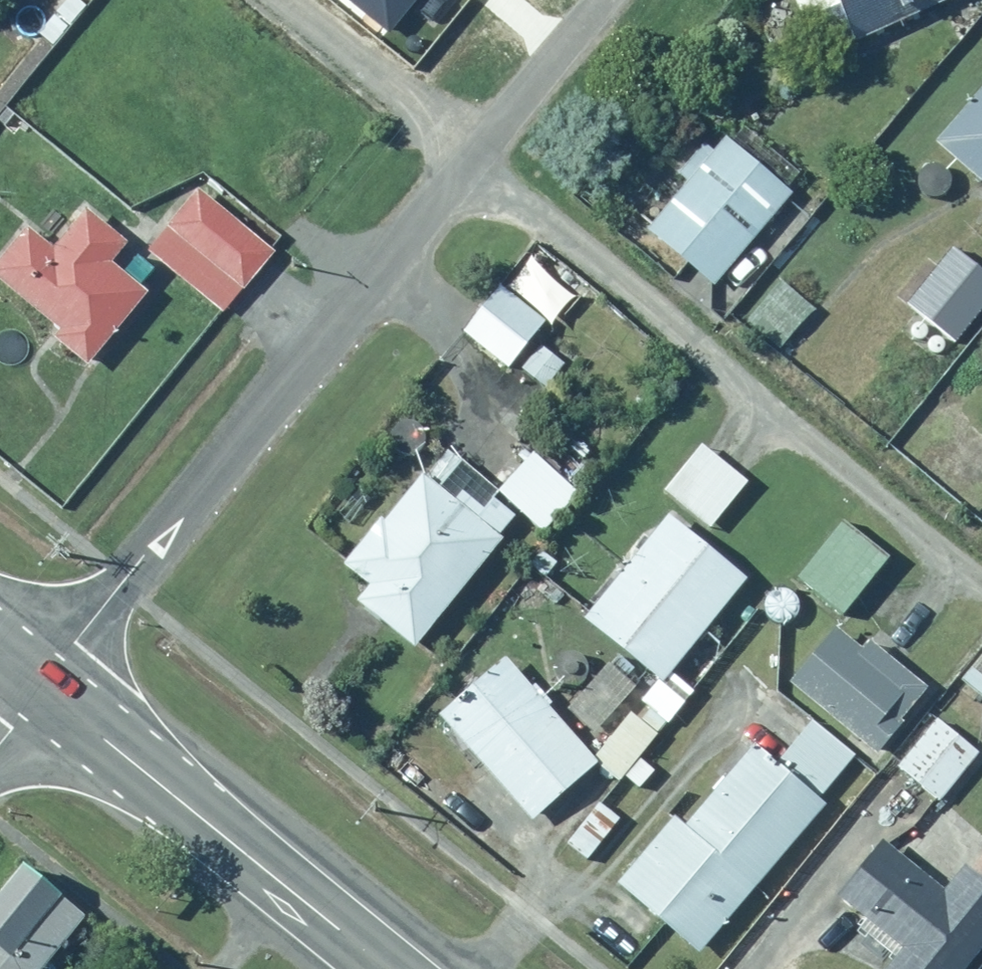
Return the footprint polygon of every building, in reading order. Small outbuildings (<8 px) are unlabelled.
[(389,33),(416,0),(349,0),(389,33)] [(798,26),(815,18),(831,52),(944,0),(786,0),(798,26)] [(926,138),(981,192),(981,79),(926,138)] [(681,179),(640,227),(708,285),(788,191),(721,134),(711,146),(704,139),(675,173),(681,179)] [(220,307),(267,250),(253,239),(260,230),(216,194),(210,202),(192,187),(138,253),(198,301),(204,294),(220,307)] [(139,287),(106,262),(121,244),(70,205),(43,241),(28,230),(0,266),(0,271),(10,279),(1,291),(50,329),(43,339),(79,366),(139,287)] [(543,256),(509,297),(494,285),(456,332),(505,371),(542,324),(548,329),(582,287),(543,256)] [(775,352),(809,309),(775,281),(740,324),(775,352)] [(704,528),(743,481),(699,445),(660,492),(704,528)] [(406,649),(509,515),(488,499),(495,489),(453,457),(429,488),(412,474),(375,522),(369,517),(334,562),(361,583),(345,602),(406,649)] [(667,664),(740,576),(663,512),(574,621),(647,680),(631,701),(643,711),(635,721),(624,712),(590,753),(497,652),(426,717),(526,825),(590,765),(630,798),(656,766),(641,753),(695,687),(667,664)] [(880,555),(835,519),(789,577),(834,612),(880,555)] [(820,628),(780,681),(875,753),(924,688),(862,641),(853,653),(820,628)] [(931,804),(972,750),(927,717),(887,771),(931,804)] [(611,883),(691,952),(818,804),(815,802),(852,758),(805,718),(769,760),(746,740),(676,822),(669,816),(611,883)] [(580,863),(615,816),(593,800),(558,847),(580,863)] [(981,943),(981,887),(955,866),(935,892),(871,841),(831,891),(898,944),(878,968),(961,968),(981,943)] [(0,878),(0,968),(38,968),(76,915),(7,867),(0,878)]
